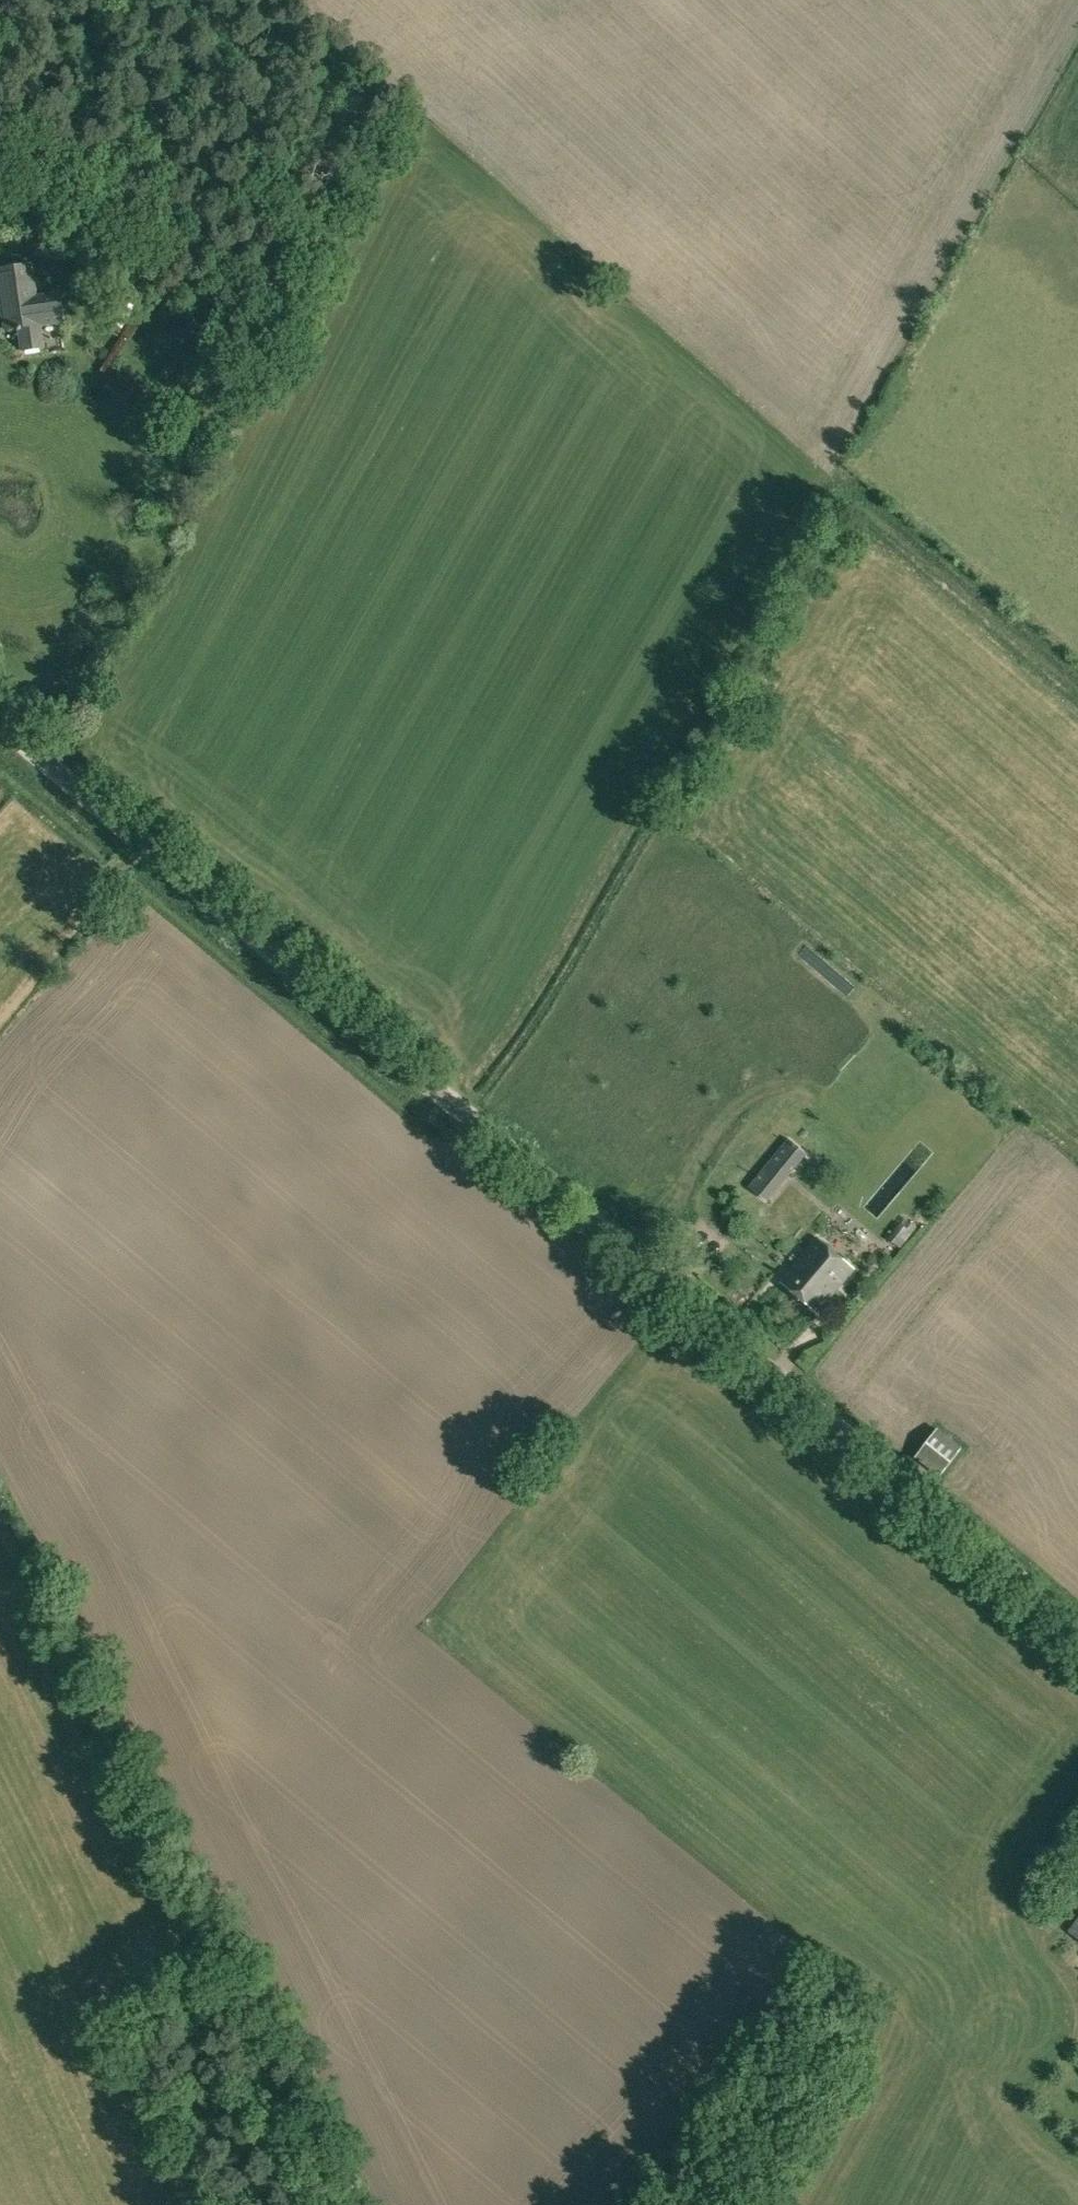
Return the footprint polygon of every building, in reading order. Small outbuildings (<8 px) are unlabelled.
[(77,223),(71,217),(62,226),(68,232),(77,223)] [(21,350),(41,347),(38,326),(62,323),(58,291),(34,295),(29,263),(0,267),(0,296),(5,329),(18,327),(21,350)] [(752,1187),(768,1200),(806,1153),(789,1140),(752,1187)] [(889,1238),(901,1247),(912,1233),(900,1223),(889,1238)] [(781,1280),(818,1312),(854,1268),(817,1237),(781,1280)] [(916,1456),(940,1475),(963,1447),(938,1427),(916,1456)] [(1077,1937),(1077,1917),(1068,1930),(1077,1937)]
